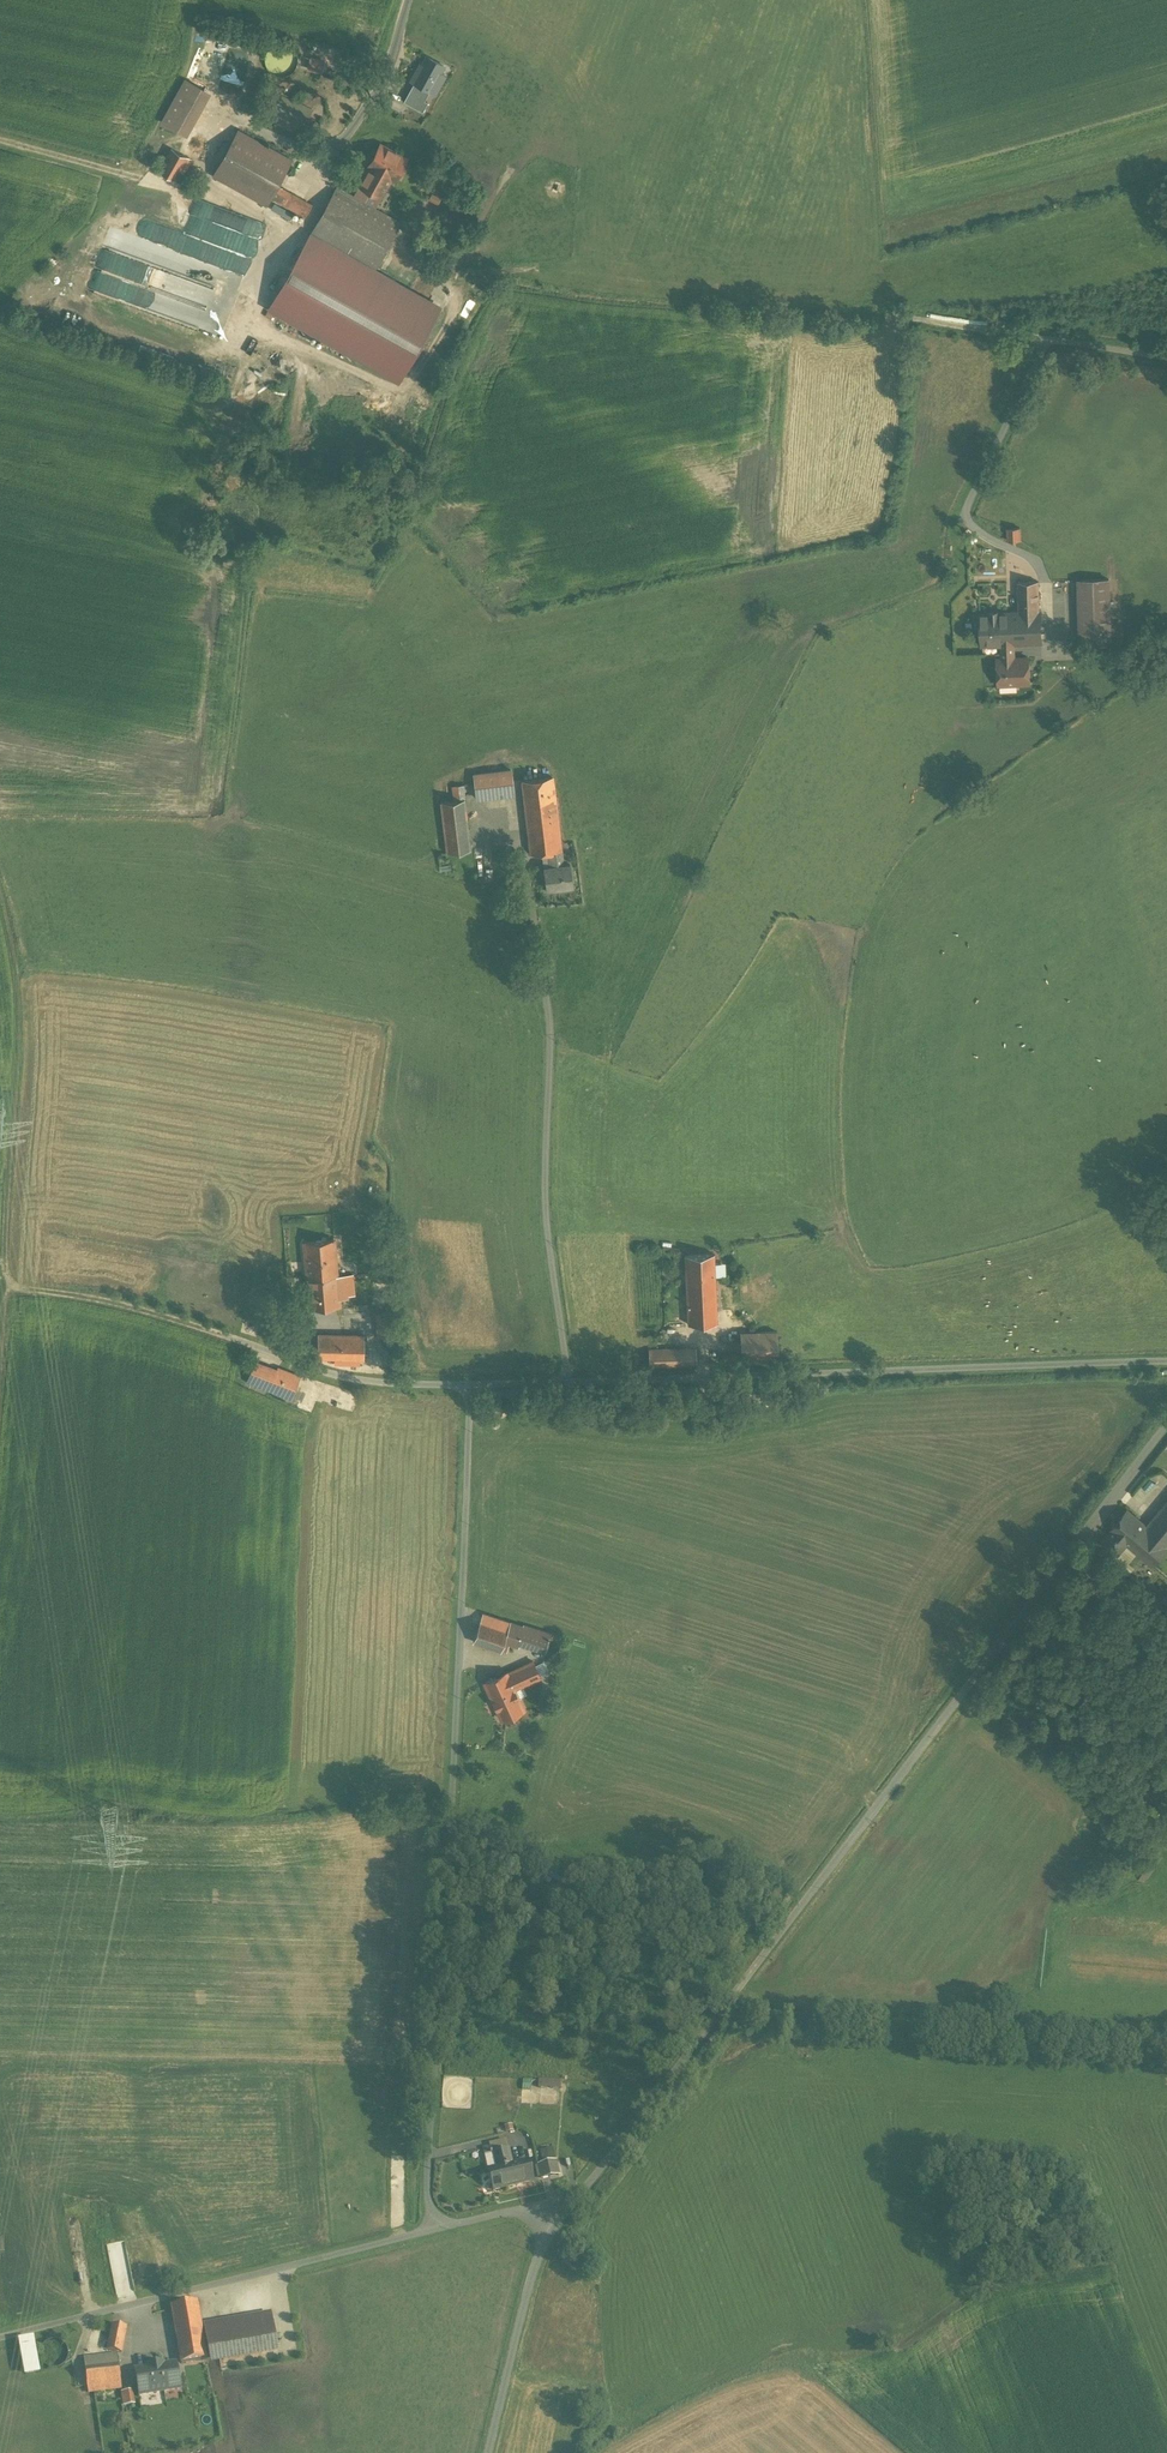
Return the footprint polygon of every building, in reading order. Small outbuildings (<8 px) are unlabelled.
[(266,65),(268,69),(271,72),(275,75),(279,76),(284,76),(288,74),(292,72),(295,68),(297,64),(298,60),(297,55),(296,51),(293,48),(289,45),(285,43),(281,43),(276,44),(272,45),(269,48),(266,52),(265,56),(265,61),(266,65)] [(305,68),(320,73),(325,60),(310,55),(305,68)] [(417,69),(411,80),(414,82),(429,91),(430,89),(435,92),(445,76),(439,73),(443,65),(427,56),(419,70),(417,69)] [(210,93),(185,79),(161,121),(187,136),(210,93)] [(429,91),(414,82),(404,101),(422,111),(428,102),(424,100),(429,91)] [(313,110),(272,91),(260,115),(301,134),(304,128),(310,131),(315,119),(310,117),(313,110)] [(266,205),(270,197),(305,216),(311,205),(277,186),(292,159),(238,130),(213,175),(266,205)] [(407,158),(380,143),(358,184),(381,197),(391,178),(395,180),(407,158)] [(192,158),(172,146),(158,171),(178,182),(192,158)] [(337,186),(310,234),(374,270),(401,222),(337,186)] [(261,239),(266,223),(198,198),(192,213),(261,239)] [(179,252),(246,276),(253,257),(186,233),(179,252)] [(438,309),(309,237),(269,308),(398,380),(438,309)] [(187,277),(119,251),(117,256),(105,251),(99,267),(179,298),(187,277)] [(120,298),(130,296),(129,289),(132,289),(131,284),(118,286),(120,298)] [(1022,529),(1008,529),(1008,539),(1022,539),(1022,529)] [(1109,579),(1078,580),(1080,641),(1111,640),(1109,579)] [(1018,582),(1019,612),(1039,611),(1038,581),(1018,582)] [(1004,644),(1014,643),(1041,642),(1040,611),(1039,611),(1019,612),(999,613),(981,614),(982,645),(1004,644)] [(1014,658),(1014,643),(1004,644),(1004,651),(1002,651),(1002,658),(997,658),(998,685),(1000,685),(999,682),(1006,682),(1006,684),(1030,683),(1028,657),(1014,658)] [(510,770),(474,774),(477,799),(513,794),(510,770)] [(549,852),(561,850),(552,777),(535,779),(521,781),(530,854),(549,852)] [(455,801),(441,802),(447,853),(470,850),(463,785),(453,786),(455,801)] [(563,865),(561,850),(549,852),(551,867),(544,868),(547,888),(573,885),(570,864),(563,865)] [(335,1239),(304,1241),(310,1312),(340,1309),(335,1239)] [(714,1254),(685,1255),(688,1324),(717,1323),(714,1254)] [(776,1331),(741,1332),(741,1354),(742,1362),(778,1361),(776,1331)] [(364,1336),(318,1334),(317,1357),(363,1359),(364,1336)] [(696,1348),(649,1349),(649,1365),(697,1364),(696,1348)] [(724,1363),(742,1362),(741,1354),(724,1355),(724,1363)] [(300,1376),(255,1359),(247,1380),(292,1398),(300,1376)] [(1147,1526),(1166,1543),(1166,1502),(1147,1526)] [(1129,1545),(1146,1525),(1127,1510),(1101,1541),(1116,1554),(1117,1554),(1127,1543),(1129,1545)] [(1147,1526),(1146,1525),(1129,1545),(1136,1551),(1166,1577),(1166,1543),(1147,1526)] [(1129,1545),(1127,1543),(1117,1554),(1116,1554),(1111,1560),(1127,1574),(1133,1567),(1127,1562),(1136,1551),(1129,1545)] [(483,1614),(473,1641),(501,1650),(504,1642),(518,1647),(519,1643),(544,1651),(550,1634),(523,1625),(522,1627),(483,1614)] [(533,1660),(485,1682),(502,1719),(524,1709),(515,1689),(540,1677),(533,1660)] [(553,2080),(538,2079),(538,2087),(553,2088),(553,2080)] [(491,2153),(508,2149),(506,2140),(489,2144),(491,2153)] [(493,2190),(533,2181),(528,2161),(512,2165),(508,2149),(491,2153),(485,2155),(493,2190)] [(547,2163),(541,2164),(538,2164),(542,2179),(550,2177),(547,2163)] [(113,2243),(117,2296),(133,2294),(129,2242),(113,2243)] [(207,2358),(197,2302),(171,2306),(181,2363),(207,2358)] [(271,2313),(204,2325),(211,2365),(278,2354),(271,2313)] [(127,2327),(113,2324),(107,2350),(121,2353),(127,2327)] [(33,2337),(18,2340),(25,2376),(40,2373),(34,2340),(33,2337)] [(40,2359),(42,2363),(44,2365),(47,2367),(50,2369),(53,2369),(57,2369),(60,2368),(63,2366),(65,2363),(67,2360),(68,2357),(68,2353),(67,2350),(66,2347),(64,2344),(61,2342),(58,2341),(54,2340),(51,2341),(48,2342),(45,2344),(42,2346),(41,2349),(40,2353),(39,2356),(40,2359)] [(118,2359),(84,2363),(84,2365),(88,2392),(94,2391),(121,2388),(118,2359)] [(135,2370),(139,2395),(180,2389),(176,2364),(163,2366),(163,2363),(147,2366),(148,2368),(135,2370)] [(128,2391),(122,2392),(124,2406),(131,2405),(128,2391)]
